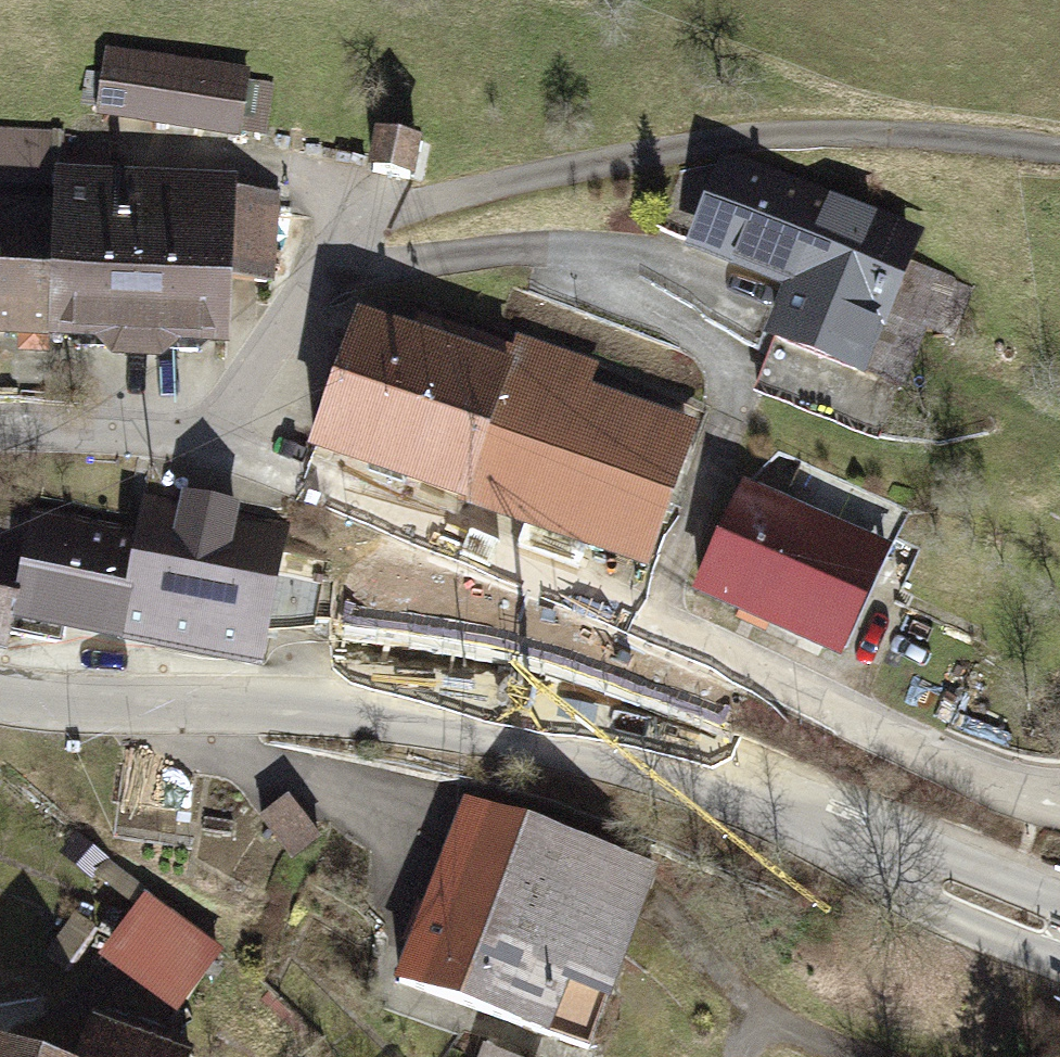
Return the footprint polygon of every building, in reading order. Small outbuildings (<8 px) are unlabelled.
[(253,77),(102,51),(92,114),(243,141),(253,77)] [(0,130),(0,173),(61,176),(63,132),(0,130)] [(397,137),(380,134),(374,168),(390,171),(408,174),(414,140),(397,137)] [(909,236),(693,152),(661,234),(797,286),(777,339),(857,370),(902,255),(909,236)] [(2,200),(0,237),(0,329),(232,340),(235,274),(262,275),(266,190),(219,188),(218,210),(2,200)] [(976,284),(902,255),(857,370),(899,386),(921,330),(953,342),(976,284)] [(511,372),(363,320),(319,442),(467,495),(511,372)] [(511,372),(467,495),(607,544),(604,552),(641,565),(690,427),(636,408),(632,419),(575,399),(586,368),(521,345),(511,372)] [(908,507),(813,466),(795,508),(747,485),(699,588),(827,649),(871,556),(884,562),(908,507)] [(34,521),(11,633),(60,643),(64,625),(260,666),(270,619),(281,565),(288,534),(235,523),(239,505),(186,493),(183,507),(146,500),(137,543),(34,521)] [(7,649),(11,633),(34,521),(38,506),(0,498),(0,647),(7,649)] [(317,629),(328,575),(281,565),(270,619),(317,629)] [(290,793),(259,820),(291,857),(323,830),(290,793)] [(461,807),(390,1007),(490,1042),(485,1056),(553,1056),(573,1001),(610,1014),(659,876),(461,807)] [(225,955),(147,896),(110,944),(188,1003),(225,955)] [(87,1056),(188,1056),(189,1056),(99,1022),(87,1056)] [(0,1045),(0,1056),(32,1056),(0,1045)]
